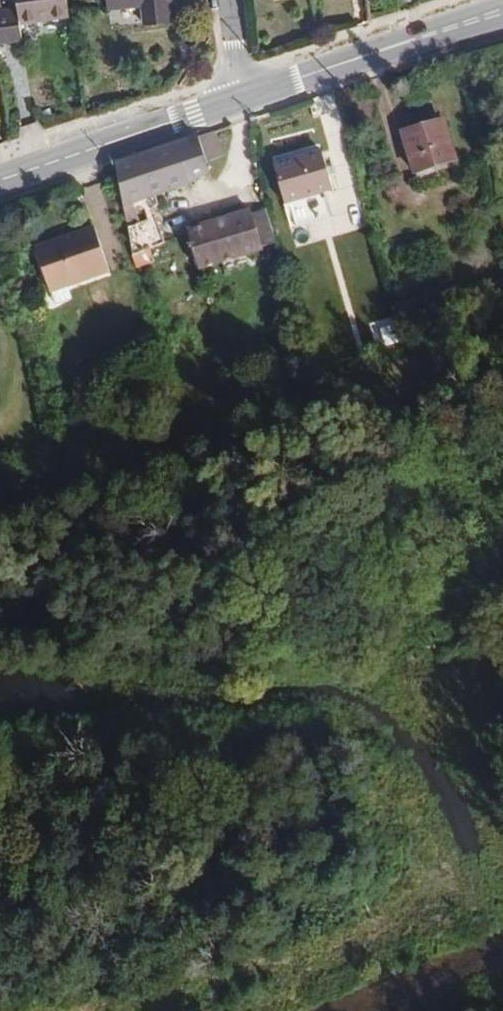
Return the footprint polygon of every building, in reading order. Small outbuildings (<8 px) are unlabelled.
[(67,0),(16,0),(17,9),(6,11),(10,41),(22,40),(20,23),(69,15),(67,0)] [(107,9),(142,6),(143,24),(172,21),(171,2),(177,2),(177,0),(106,0),(107,9)] [(6,11),(0,11),(0,42),(10,41),(6,11)] [(444,118),(401,131),(414,173),(456,160),(444,118)] [(206,160),(222,155),(213,132),(175,145),(188,185),(210,173),(206,160)] [(188,185),(175,145),(115,165),(123,207),(138,202),(161,194),(188,185)] [(272,164),(284,206),(335,191),(322,150),(272,164)] [(143,221),(138,202),(123,207),(127,226),(143,221)] [(275,242),(263,204),(249,209),(262,247),(275,242)] [(262,247),(249,209),(187,228),(188,231),(200,269),(262,250),(262,247)] [(165,242),(155,217),(143,221),(127,226),(134,255),(150,248),(165,242)] [(50,294),(55,307),(70,302),(66,288),(109,274),(92,227),(33,247),(48,294),(50,294)] [(154,263),(150,248),(134,255),(135,268),(154,263)] [(405,336),(400,320),(383,326),(387,342),(405,336)] [(308,763),(291,766),(293,782),(310,780),(308,763)] [(355,800),(337,802),(339,819),(357,817),(355,800)]
